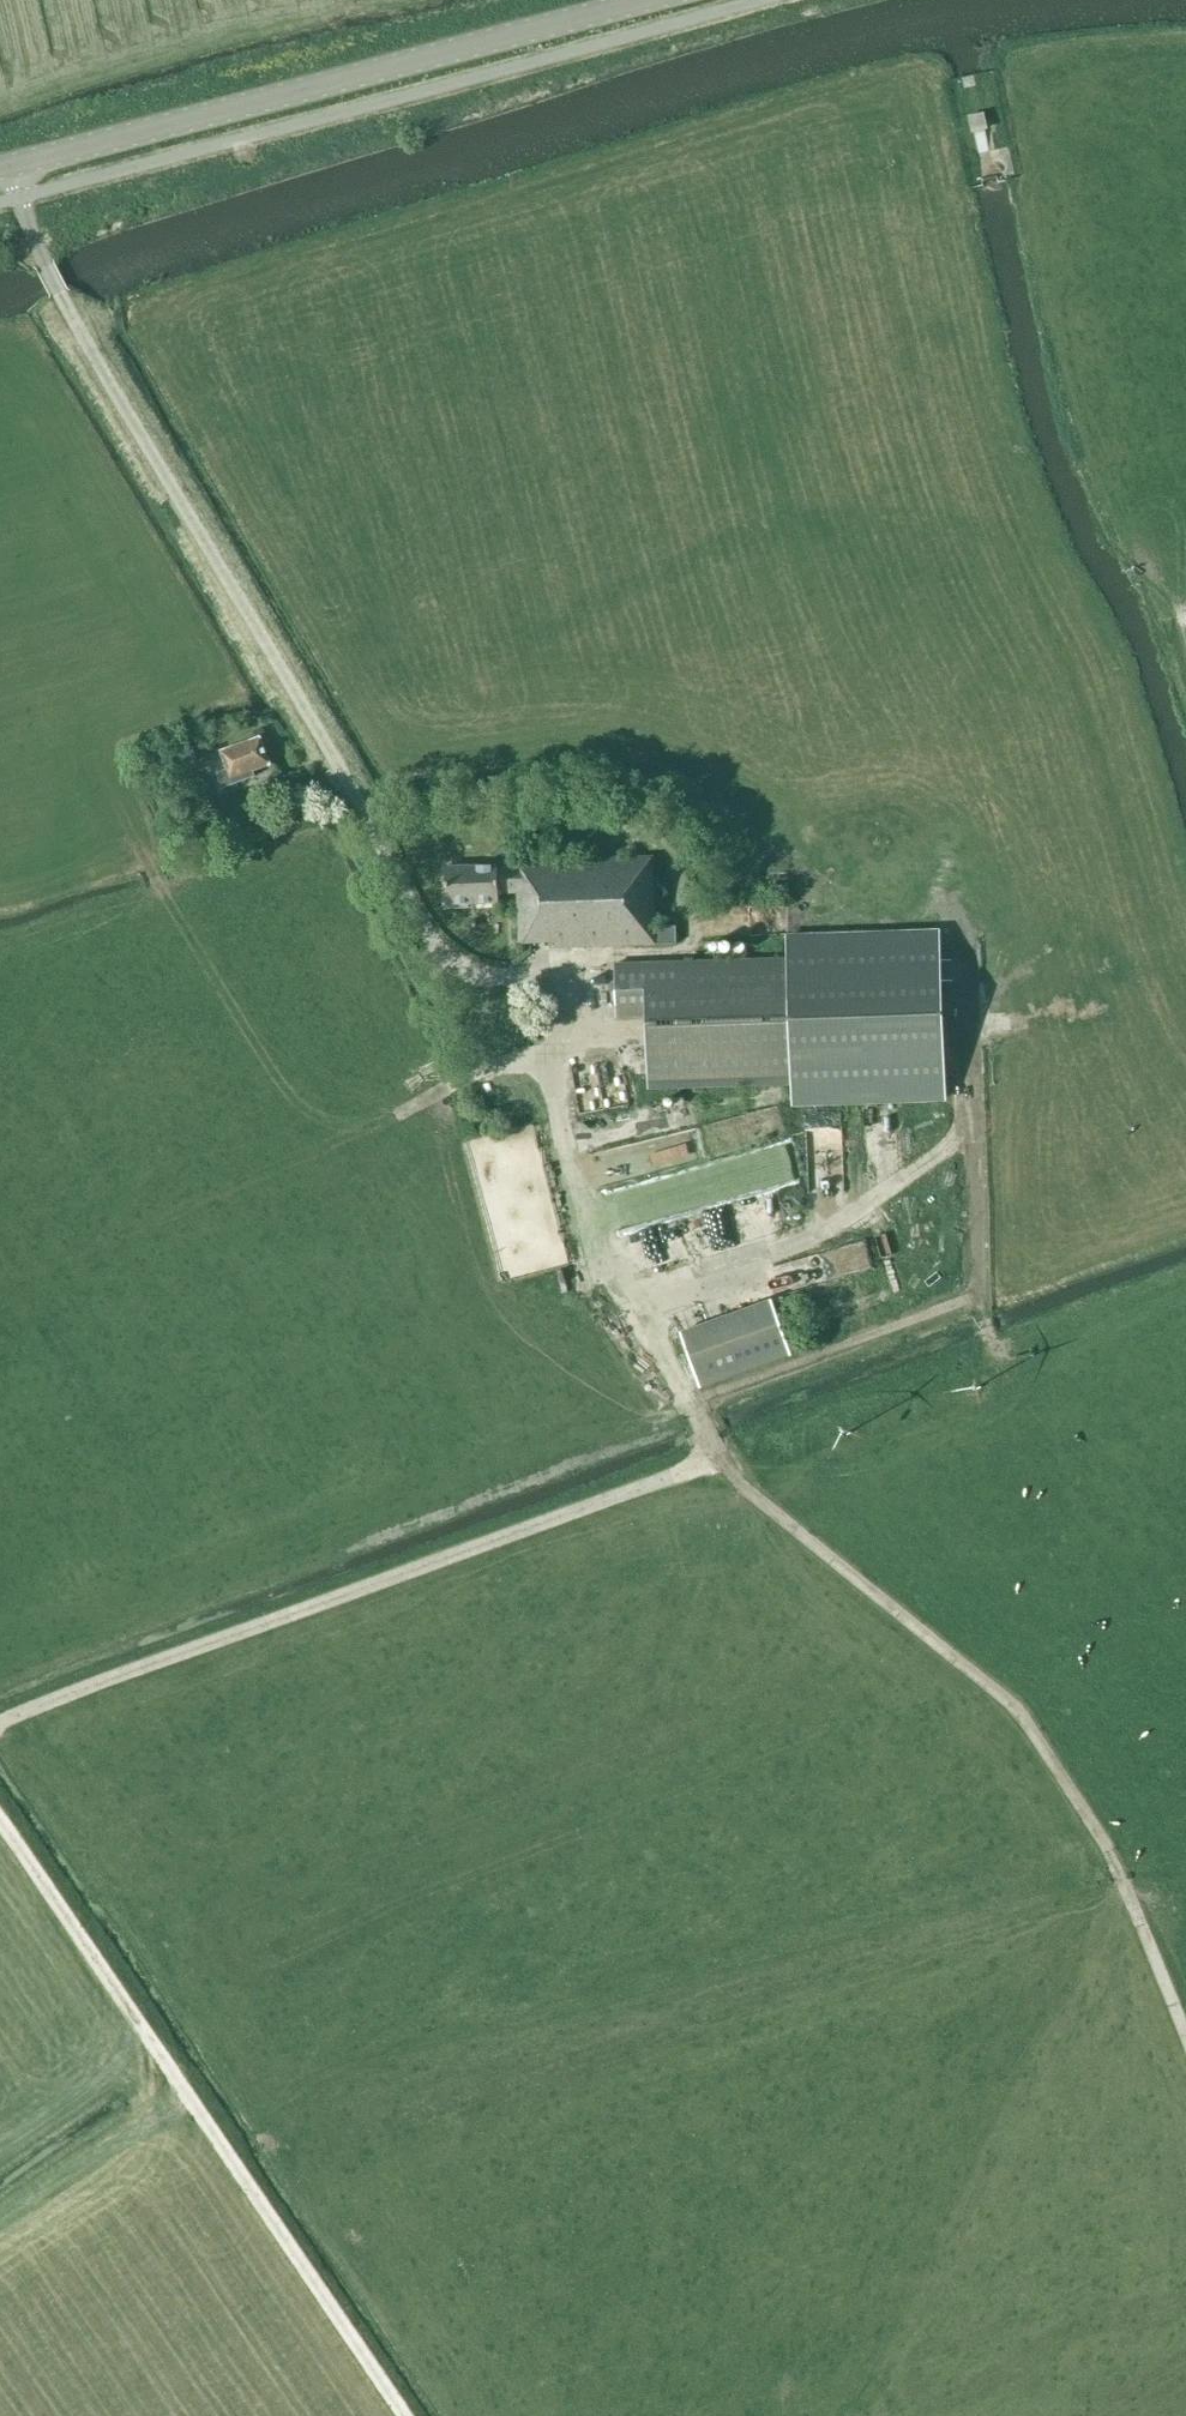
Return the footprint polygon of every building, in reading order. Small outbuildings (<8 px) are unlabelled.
[(973,131),(986,128),(982,113),(968,117),(973,131)] [(252,771),(269,764),(259,737),(220,751),(227,769),(215,773),(221,789),(254,776),(252,771)] [(193,754),(189,744),(172,751),(176,761),(193,754)] [(675,943),(675,942),(674,926),(654,927),(652,857),(516,861),(516,867),(497,867),(497,866),(445,867),(446,904),(498,902),(498,893),(517,892),(519,943),(548,942),(548,948),(675,943)] [(647,1085),(793,1081),(793,1104),(945,1099),(938,927),(787,933),(788,959),(613,965),(615,1017),(645,1016),(647,1085)] [(616,1230),(779,1184),(770,1151),(606,1196),(616,1230)] [(721,1231),(735,1225),(728,1206),(714,1212),(721,1231)] [(634,1232),(639,1256),(674,1249),(676,1263),(712,1256),(704,1218),(634,1232)] [(700,1389),(790,1355),(770,1300),(680,1331),(700,1389)]
